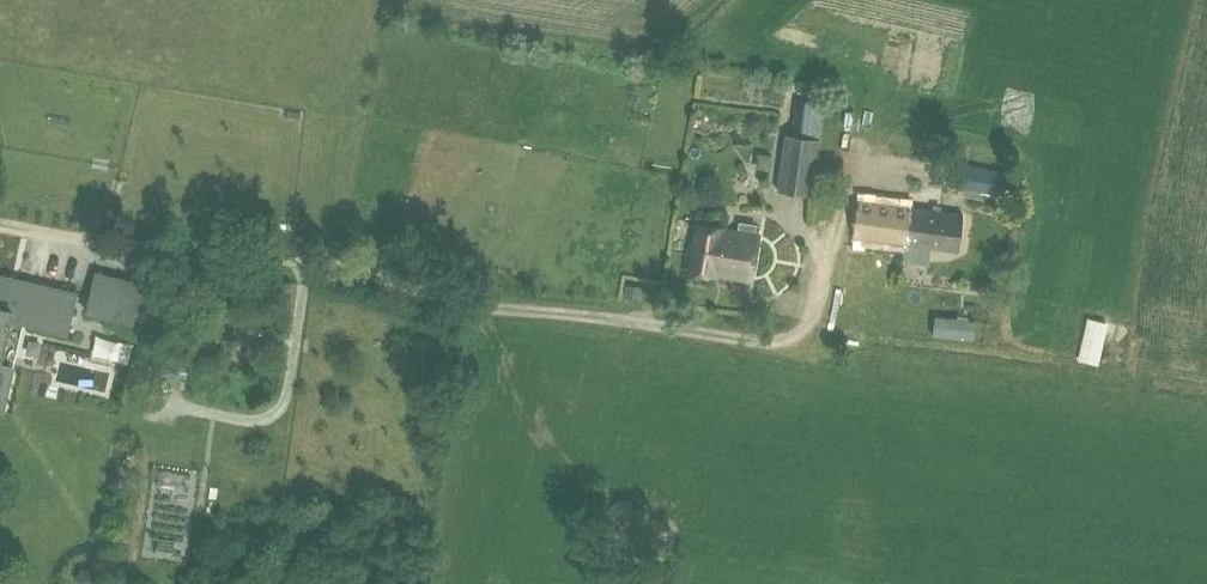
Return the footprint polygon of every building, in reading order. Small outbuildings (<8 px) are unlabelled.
[(811,195),(824,103),(797,99),(792,135),(785,134),(777,191),(811,195)] [(1024,179),(1011,177),(1012,172),(963,163),(958,186),(1007,196),(1008,195),(1020,198),(1024,179)] [(852,238),(958,252),(963,212),(857,198),(852,238)] [(754,234),(755,224),(738,221),(737,231),(722,228),(722,226),(696,221),(688,270),(714,274),(714,273),(750,279),(758,234),(754,234)] [(470,267),(444,264),(443,274),(469,277),(470,267)] [(95,272),(86,313),(118,320),(113,342),(127,346),(132,324),(133,325),(143,283),(95,272)] [(6,397),(14,366),(0,363),(10,319),(67,333),(77,293),(0,275),(0,396),(6,397)] [(971,297),(966,334),(982,337),(988,300),(971,297)] [(1096,363),(1104,320),(1088,317),(1078,360),(1096,363)] [(193,352),(159,344),(153,370),(187,378),(193,352)]
